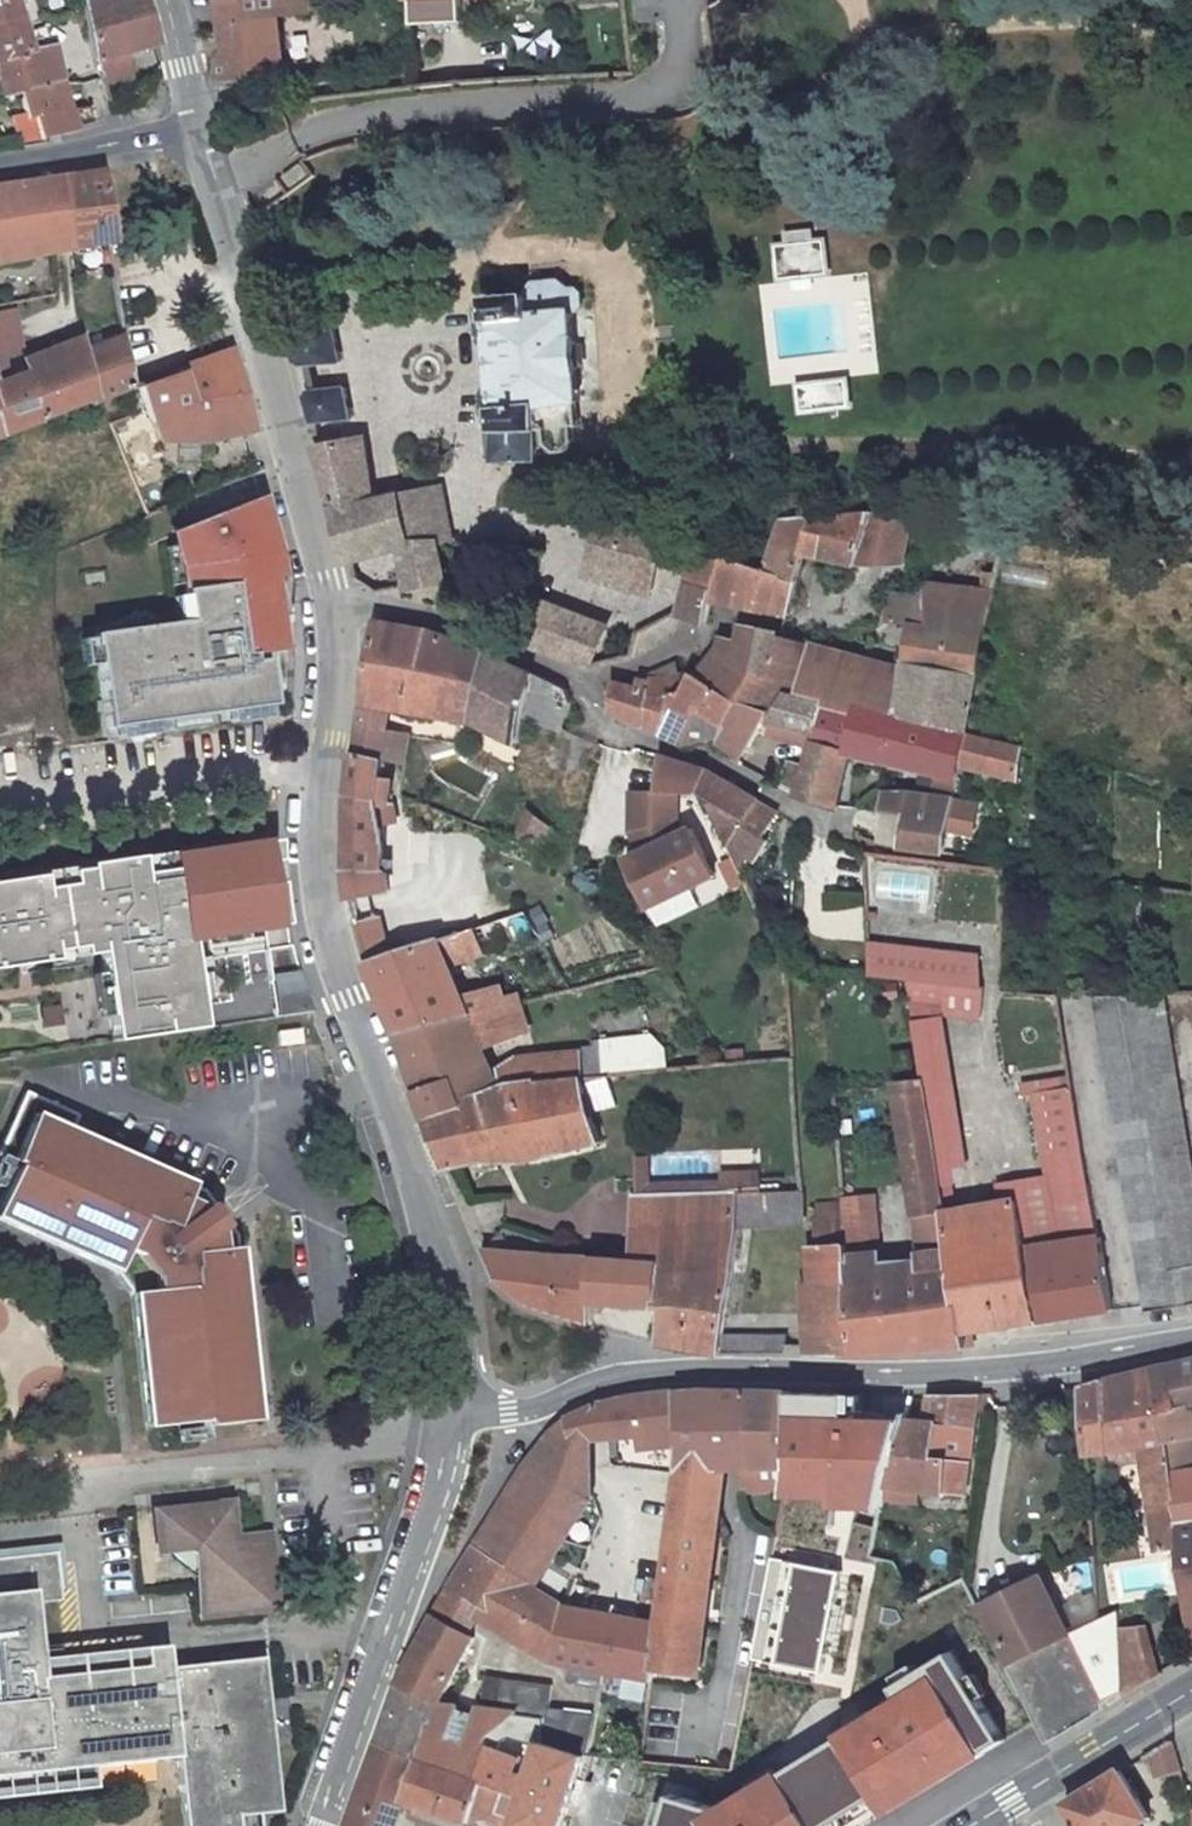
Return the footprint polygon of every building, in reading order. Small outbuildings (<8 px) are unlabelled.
[(2,96),(17,94),(62,87),(50,31),(24,36),(13,0),(0,0),(0,90),(2,96)] [(146,0),(81,0),(94,63),(122,54),(153,45),(159,43),(146,0)] [(226,52),(217,62),(217,81),(286,80),(279,16),(309,14),(308,0),(218,0),(226,52)] [(100,81),(129,73),(122,54),(94,63),(100,81)] [(96,126),(91,106),(68,112),(62,87),(17,94),(25,121),(34,119),(40,141),(96,126)] [(108,244),(115,243),(102,172),(60,179),(60,192),(71,250),(108,244)] [(71,250),(60,192),(37,194),(30,182),(0,188),(0,264),(71,250)] [(826,245),(781,250),(785,281),(829,276),(826,245)] [(486,300),(487,323),(490,323),(495,409),(492,409),(496,433),(498,433),(498,462),(539,461),(540,447),(549,446),(556,453),(570,453),(576,443),(573,426),(580,425),(577,405),(581,404),(574,313),(578,313),(584,308),(582,293),(579,289),(571,290),(560,281),(534,285),(529,293),(528,297),(486,300)] [(343,362),(338,331),(334,332),(333,326),(292,337),(301,365),(343,362)] [(134,391),(124,336),(0,383),(0,437),(41,421),(43,425),(134,391)] [(227,357),(215,361),(221,382),(233,380),(227,357)] [(202,444),(251,433),(240,396),(238,397),(233,380),(221,382),(215,361),(200,367),(183,373),(202,444)] [(145,387),(156,419),(165,416),(174,443),(202,444),(183,373),(145,387)] [(846,384),(801,388),(803,406),(848,402),(846,384)] [(307,394),(314,422),(351,419),(347,390),(307,394)] [(128,444),(142,476),(158,469),(144,437),(128,444)] [(443,493),(375,502),(363,440),(320,449),(350,560),(405,545),(411,588),(441,581),(444,581),(439,549),(450,547),(443,493)] [(306,625),(270,508),(179,539),(199,634),(103,650),(120,751),(302,721),(306,625)] [(906,564),(916,511),(782,517),(769,561),(802,566),(805,553),(859,566),(906,564)] [(623,529),(616,526),(603,526),(593,565),(651,583),(664,541),(661,540),(647,534),(623,529)] [(706,624),(712,600),(721,560),(705,556),(696,553),(680,615),(706,624)] [(766,573),(721,560),(712,600),(753,608),(789,616),(802,566),(769,561),(766,573)] [(593,565),(588,580),(647,596),(651,583),(593,565)] [(811,644),(798,701),(820,707),(856,716),(860,706),(967,733),(994,589),(923,580),(925,592),(888,592),(885,623),(909,626),(902,664),(812,641),(811,644)] [(591,668),(606,628),(536,601),(518,642),(591,668)] [(377,622),(369,676),(355,751),(381,759),(384,735),(388,707),(476,724),(516,744),(524,719),(562,733),(572,706),(568,690),(491,653),(432,633),(377,622)] [(742,626),(738,643),(722,638),(704,680),(738,702),(751,675),(772,679),(783,636),(784,633),(742,626)] [(811,644),(783,636),(772,679),(751,675),(738,702),(766,721),(781,696),(798,701),(811,644)] [(676,678),(674,673),(672,668),(642,677),(639,690),(614,683),(612,711),(645,726),(657,732),(676,678)] [(738,702),(704,680),(693,673),(687,684),(676,678),(657,732),(682,745),(698,713),(722,738),(738,702)] [(781,696),(766,721),(812,733),(820,707),(798,701),(781,696)] [(766,721),(738,702),(722,738),(745,754),(766,721)] [(820,707),(812,733),(803,765),(794,793),(794,795),(838,810),(851,755),(959,779),(961,766),(967,733),(860,706),(856,716),(820,707)] [(722,738),(698,713),(682,745),(684,746),(713,741),(721,740),(722,738)] [(967,733),(961,766),(1019,780),(1023,747),(967,733)] [(407,738),(384,735),(381,759),(404,767),(407,738)] [(393,780),(378,777),(381,759),(355,751),(349,800),(346,870),(367,965),(485,926),(474,890),(392,912),(381,873),(382,833),(376,804),(390,807),(392,792),(393,780)] [(662,756),(659,792),(674,792),(701,792),(709,770),(706,769),(666,758),(662,756)] [(803,765),(787,759),(781,786),(794,793),(803,765)] [(760,797),(709,770),(701,792),(729,848),(739,867),(752,847),(762,833),(769,821),(777,811),(760,797)] [(959,779),(935,774),(930,795),(955,799),(959,779)] [(659,792),(655,792),(655,827),(638,832),(647,852),(628,862),(640,888),(657,879),(667,901),(716,876),(693,829),(683,833),(674,821),(674,792),(659,792)] [(655,827),(655,792),(629,792),(629,835),(638,832),(655,827)] [(930,795),(884,793),(882,811),(908,816),(950,823),(954,803),(955,799),(930,795)] [(878,836),(877,844),(888,846),(904,848),(945,855),(949,832),(972,837),(978,808),(954,803),(950,823),(908,816),(905,840),(889,837),(889,838),(878,836)] [(908,816),(882,811),(878,836),(889,838),(889,837),(905,840),(908,816)] [(516,844),(539,860),(556,834),(529,812),(516,844)] [(210,974),(250,968),(233,844),(202,848),(202,834),(172,838),(175,852),(126,859),(124,851),(39,864),(63,1019),(213,995),(210,974)] [(657,879),(640,888),(651,909),(667,901),(657,879)] [(528,912),(485,926),(367,965),(397,1035),(508,1006),(502,987),(464,997),(448,958),(484,946),(486,952),(539,933),(528,912)] [(977,953),(869,941),(869,956),(870,977),(906,981),(926,1079),(927,1084),(941,1171),(967,1166),(944,1023),(980,1017),(977,953)] [(1128,995),(1093,996),(1148,1313),(1181,1307),(1128,995)] [(1165,995),(1138,995),(1128,995),(1181,1307),(1191,1306),(1191,1161),(1165,995)] [(502,1084),(581,1077),(604,1075),(669,1068),(666,1043),(652,1038),(594,1043),(579,1050),(515,1056),(493,1072),(481,1043),(526,1025),(520,1003),(508,1006),(397,1035),(427,1119),(502,1084)] [(160,1056),(158,1044),(140,1046),(142,1058),(160,1056)] [(581,1077),(590,1113),(613,1107),(604,1075),(581,1077)] [(523,1163),(599,1144),(590,1113),(581,1077),(502,1084),(427,1119),(446,1170),(482,1162),(480,1154),(517,1143),(523,1163)] [(947,1213),(943,1187),(926,1079),(894,1085),(917,1218),(915,1218),(924,1276),(885,1280),(877,1196),(843,1198),(844,1210),(853,1354),(969,1347),(966,1334),(947,1213)] [(1049,1180),(1052,1204),(1092,1199),(1073,1089),(1036,1093),(1049,1180)] [(231,1270),(238,1270),(236,1252),(229,1253),(221,1254),(219,1229),(226,1224),(212,1205),(205,1211),(183,1200),(185,1195),(188,1187),(172,1179),(168,1187),(139,1175),(143,1167),(111,1153),(107,1161),(81,1149),(84,1142),(67,1134),(74,1117),(25,1095),(0,1150),(0,1158),(17,1166),(0,1205),(0,1220),(116,1273),(133,1295),(147,1427),(156,1425),(204,1420),(205,1425),(247,1420),(254,1419),(248,1363),(241,1364),(238,1336),(245,1335),(241,1299),(234,1301),(231,1270)] [(81,1149),(107,1161),(111,1153),(84,1142),(81,1149)] [(635,1157),(637,1197),(647,1197),(647,1185),(645,1156),(635,1157)] [(139,1175),(168,1187),(172,1179),(143,1167),(139,1175)] [(737,1194),(764,1194),(763,1173),(727,1174),(727,1182),(728,1195),(737,1194)] [(1049,1180),(989,1188),(991,1206),(1018,1202),(1026,1249),(1099,1239),(1092,1199),(1052,1204),(1049,1180)] [(647,1197),(728,1195),(727,1182),(701,1183),(652,1184),(647,1185),(647,1197)] [(183,1200),(205,1211),(212,1205),(204,1193),(188,1187),(185,1195),(183,1200)] [(737,1194),(737,1229),(806,1227),(804,1191),(764,1194),(737,1194)] [(632,1261),(667,1265),(666,1270),(704,1273),(704,1268),(732,1269),(737,1229),(737,1194),(728,1195),(647,1197),(637,1197),(632,1197),(632,1261)] [(1099,1239),(1026,1249),(1018,1202),(991,1206),(947,1213),(966,1334),(1111,1312),(1099,1239)] [(853,1354),(844,1210),(816,1211),(820,1284),(817,1284),(821,1354),(853,1354)] [(219,1229),(221,1254),(229,1253),(236,1252),(234,1235),(226,1224),(219,1229)] [(518,1252),(523,1236),(504,1230),(485,1249),(497,1277),(528,1305),(590,1324),(591,1301),(593,1258),(581,1257),(518,1252)] [(666,1270),(667,1265),(632,1261),(593,1258),(591,1301),(663,1308),(659,1344),(721,1353),(721,1351),(769,1353),(768,1336),(724,1335),(732,1269),(704,1268),(704,1273),(666,1270)] [(231,1270),(234,1301),(241,1299),(238,1270),(231,1270)] [(248,1363),(245,1335),(238,1336),(241,1364),(248,1363)] [(1167,1367),(1181,1408),(1166,1410),(1178,1517),(1191,1515),(1191,1361),(1167,1367)] [(1182,1545),(1178,1517),(1166,1410),(1181,1408),(1167,1367),(1082,1388),(1087,1456),(1143,1446),(1160,1549),(1182,1545)] [(682,1446),(661,1610),(653,1668),(691,1673),(716,1472),(742,1471),(790,1469),(795,1393),(708,1392),(678,1394),(682,1446)] [(795,1393),(790,1469),(893,1478),(909,1420),(916,1396),(795,1393)] [(638,1448),(682,1446),(678,1394),(620,1401),(611,1402),(602,1405),(585,1412),(568,1418),(568,1420),(551,1435),(532,1463),(479,1545),(532,1581),(538,1585),(593,1498),(593,1441),(636,1438),(638,1448)] [(909,1420),(893,1478),(890,1487),(967,1495),(977,1397),(929,1397),(925,1423),(909,1420)] [(790,1469),(742,1471),(737,1492),(786,1489),(790,1469)] [(233,1543),(229,1507),(156,1515),(161,1550),(196,1547),(204,1616),(275,1608),(267,1538),(233,1543)] [(1178,1517),(1182,1545),(1191,1633),(1191,1515),(1178,1517)] [(0,1544),(0,1799),(92,1790),(90,1766),(165,1759),(171,1825),(227,1825),(227,1816),(268,1812),(253,1647),(167,1655),(165,1637),(35,1649),(30,1601),(51,1599),(46,1540),(0,1544)] [(454,1586),(492,1611),(519,1628),(513,1637),(556,1663),(556,1662),(565,1604),(530,1585),(532,1581),(479,1545),(454,1586)] [(981,1607),(1009,1664),(1071,1634),(1043,1576),(981,1607)] [(768,1583),(760,1623),(790,1629),(797,1588),(768,1583)] [(454,1586),(437,1614),(477,1638),(486,1621),(492,1611),(454,1586)] [(1076,1625),(1101,1615),(1092,1593),(1068,1603),(1076,1625)] [(652,1680),(653,1668),(661,1610),(567,1594),(565,1604),(556,1662),(571,1665),(603,1671),(652,1680)] [(1071,1634),(1009,1664),(1045,1737),(1047,1742),(1106,1707),(1126,1696),(1120,1629),(1119,1609),(1099,1620),(1071,1634)] [(486,1621),(513,1637),(519,1628),(492,1611),(486,1621)] [(477,1638),(437,1614),(400,1683),(440,1703),(477,1638)] [(1120,1629),(1126,1696),(1159,1676),(1145,1626),(1120,1629)] [(843,1732),(888,1809),(1001,1744),(1016,1770),(1048,1752),(1013,1694),(986,1710),(950,1648),(847,1708),(828,1676),(809,1687),(812,1691),(761,1720),(787,1764),(843,1732)] [(603,1671),(571,1665),(569,1682),(600,1688),(603,1671)] [(488,1739),(501,1726),(516,1713),(548,1719),(543,1734),(540,1743),(582,1756),(586,1755),(594,1714),(551,1708),(553,1684),(486,1676),(482,1709),(440,1703),(419,1759),(472,1779),(485,1746),(488,1739)] [(472,1779),(419,1759),(440,1703),(400,1683),(399,1685),(353,1825),(398,1825),(408,1801),(470,1824),(474,1814),(496,1821),(505,1791),(472,1779)] [(548,1719),(516,1713),(501,1726),(543,1734),(548,1719)] [(1173,1737),(1150,1752),(1158,1776),(1182,1770),(1173,1737)] [(785,1774),(816,1825),(834,1825),(879,1797),(843,1739),(785,1774)] [(513,1825),(561,1825),(582,1756),(540,1743),(528,1779),(509,1771),(515,1758),(485,1746),(472,1779),(505,1791),(496,1821),(513,1825)] [(1151,1818),(1121,1770),(1067,1803),(1081,1825),(1138,1825),(1151,1818)] [(724,1810),(706,1820),(710,1825),(816,1825),(785,1774),(724,1810)] [(724,1810),(673,1795),(664,1825),(710,1825),(706,1820),(724,1810)]
